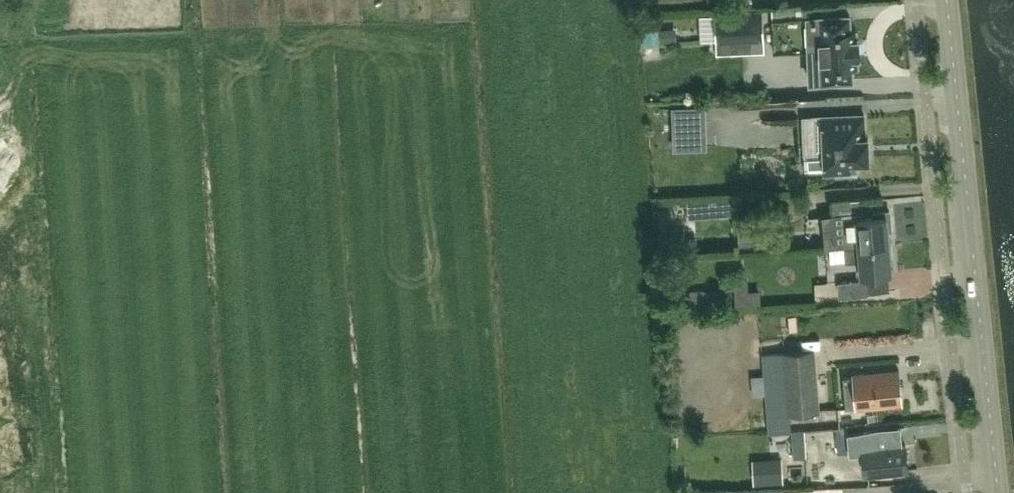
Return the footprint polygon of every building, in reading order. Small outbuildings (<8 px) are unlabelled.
[(762,12),(717,12),(718,40),(763,39),(762,12)] [(850,15),(817,17),(806,18),(809,82),(820,81),(852,79),(852,65),(858,64),(857,56),(859,56),(858,39),(857,39),(856,30),(851,30),(850,15)] [(806,85),(805,55),(768,57),(769,86),(806,85)] [(673,121),(706,120),(706,106),(672,107),(673,121)] [(864,114),(812,116),(813,153),(804,154),(805,170),(823,169),(824,174),(836,174),(857,173),(857,161),(869,161),(868,136),(865,137),(864,114)] [(862,199),(860,199),(833,201),(834,216),(864,214),(862,199)] [(859,246),(888,243),(886,215),(857,217),(857,218),(842,220),(845,247),(859,246)] [(859,246),(862,274),(891,272),(888,243),(859,246)] [(834,248),(835,262),(849,261),(849,247),(834,248)] [(867,293),(866,278),(838,281),(838,296),(867,293)] [(732,306),(756,300),(751,282),(727,289),(732,306)] [(790,414),(820,412),(815,349),(762,354),(768,434),(792,431),(790,414)] [(853,374),(853,376),(842,377),(846,408),(856,408),(856,409),(902,405),(899,370),(853,374)] [(906,444),(878,447),(877,429),(847,431),(849,453),(862,452),(864,472),(908,469),(906,444)] [(793,459),(806,458),(805,439),(793,440),(793,459)] [(840,492),(857,491),(857,479),(822,481),(822,492),(841,492),(840,492)]
